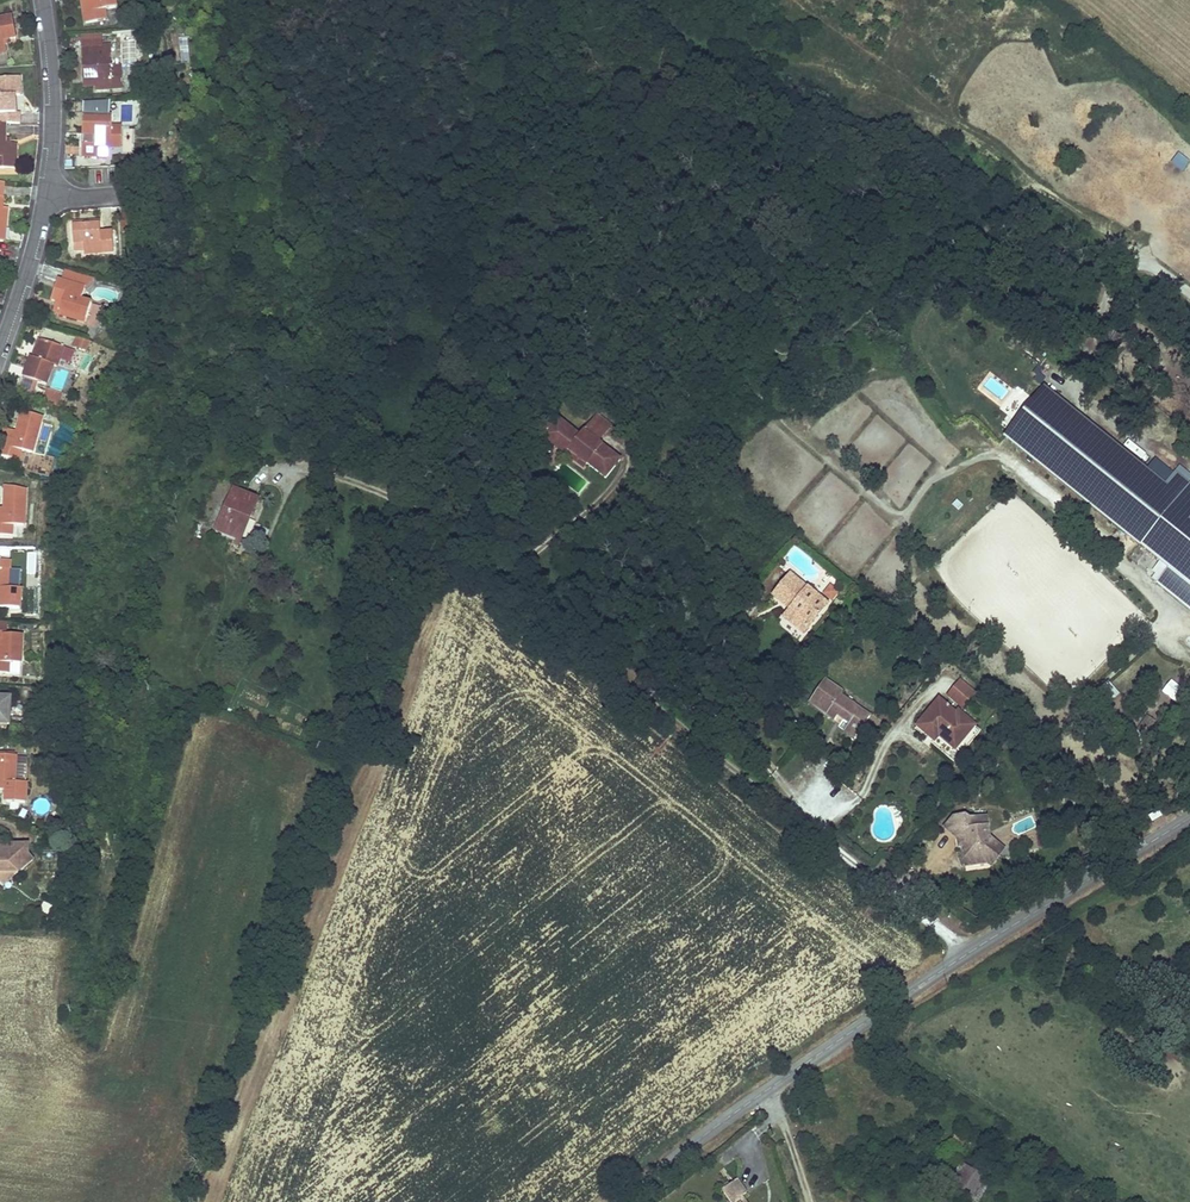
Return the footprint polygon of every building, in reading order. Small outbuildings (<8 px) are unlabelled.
[(115,0),(82,0),(86,24),(106,21),(104,10),(116,9),(115,0)] [(0,21),(0,54),(7,53),(6,45),(5,41),(10,40),(17,39),(13,19),(0,21)] [(82,49),(102,48),(102,35),(82,36),(82,49)] [(112,70),(111,48),(102,48),(82,49),(83,80),(95,79),(96,87),(96,91),(123,90),(123,70),(112,70)] [(19,78),(0,79),(0,125),(6,125),(21,125),(20,114),(16,114),(15,101),(13,101),(13,97),(21,96),(19,78)] [(112,127),(112,116),(83,115),(83,135),(87,135),(94,135),(94,145),(87,145),(82,145),(82,156),(99,157),(99,147),(122,148),(122,128),(112,127)] [(16,170),(16,145),(10,145),(5,145),(5,140),(6,125),(0,125),(0,169),(16,170)] [(34,134),(34,125),(17,126),(17,135),(34,134)] [(1189,163),(1189,162),(1177,154),(1170,165),(1183,173),(1189,163)] [(121,215),(122,224),(133,223),(133,215),(121,215)] [(101,235),(101,223),(73,224),(74,251),(85,251),(85,256),(114,254),(113,234),(101,235)] [(122,224),(122,233),(132,233),(133,223),(122,224)] [(63,283),(58,281),(52,300),(59,302),(64,303),(62,309),(60,315),(87,323),(92,304),(82,301),(86,290),(79,288),(83,276),(67,271),(63,283)] [(95,280),(83,276),(79,288),(86,290),(87,290),(95,280)] [(64,348),(42,340),(37,353),(35,359),(32,358),(24,379),(46,387),(53,367),(57,369),(59,361),(64,348)] [(86,352),(89,347),(81,344),(80,349),(86,352)] [(75,352),(64,348),(59,361),(71,365),(75,352)] [(1001,400),(1009,390),(993,376),(985,386),(1001,400)] [(44,400),(46,388),(22,384),(20,396),(44,400)] [(60,404),(64,396),(52,391),(49,399),(60,404)] [(1065,413),(1039,393),(1000,443),(1026,463),(1065,413)] [(43,417),(23,412),(18,432),(6,429),(0,454),(0,456),(19,461),(22,451),(33,454),(43,417)] [(1169,573),(1163,580),(1189,601),(1189,489),(1174,477),(1164,490),(1065,413),(1026,463),(1169,573)] [(590,431),(578,420),(563,438),(575,448),(590,431)] [(546,431),(532,448),(554,467),(558,463),(567,470),(583,483),(597,466),(575,448),(563,438),(560,442),(546,431)] [(558,463),(554,467),(563,474),(567,470),(558,463)] [(26,489),(6,486),(5,508),(0,508),(0,536),(12,537),(13,526),(25,527),(26,489)] [(216,530),(238,539),(247,519),(250,520),(258,501),(234,490),(216,530)] [(241,541),(250,520),(247,519),(238,539),(241,541)] [(0,560),(0,597),(1,597),(1,601),(1,609),(20,610),(21,589),(9,589),(10,561),(0,560)] [(830,611),(790,577),(770,600),(788,615),(781,624),(803,642),(830,611)] [(1157,588),(1189,613),(1189,601),(1163,580),(1157,588)] [(839,596),(830,588),(822,597),(832,605),(839,596)] [(3,634),(3,632),(0,632),(0,674),(8,675),(9,664),(21,665),(22,635),(3,634)] [(20,675),(21,665),(9,664),(8,675),(20,675)] [(1171,675),(1163,687),(1177,697),(1186,685),(1171,675)] [(826,681),(807,706),(834,726),(837,722),(847,730),(843,736),(859,748),(878,723),(842,697),(844,695),(826,681)] [(957,684),(946,698),(963,713),(975,698),(957,684)] [(11,698),(0,698),(0,725),(10,725),(11,698)] [(938,701),(914,731),(935,748),(939,743),(954,755),(976,728),(958,713),(956,715),(938,701)] [(7,791),(6,803),(26,804),(27,784),(26,784),(27,766),(15,765),(15,758),(15,756),(14,756),(0,755),(0,791),(7,791)] [(963,873),(987,870),(995,859),(987,853),(993,845),(990,843),(987,820),(970,823),(966,821),(952,822),(942,832),(956,845),(957,854),(961,854),(963,873)] [(5,845),(0,841),(0,882),(5,886),(33,860),(28,855),(28,845),(5,845)] [(991,872),(1004,853),(993,845),(987,853),(995,859),(987,870),(991,872)] [(990,1179),(963,1163),(940,1201),(978,1201),(990,1179)] [(722,1189),(730,1201),(747,1201),(742,1194),(745,1191),(737,1179),(722,1189)]
